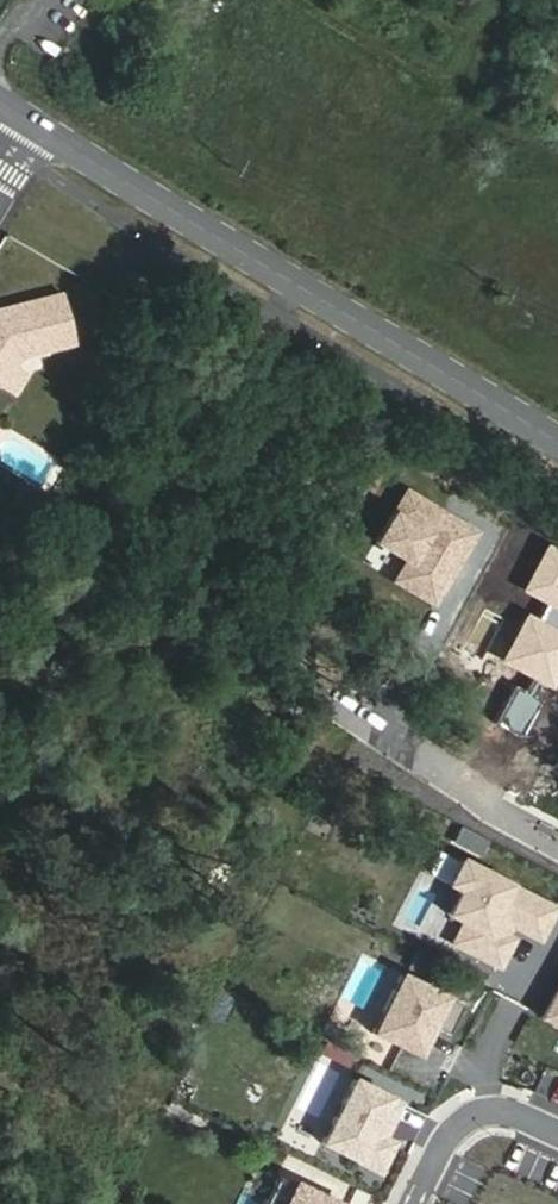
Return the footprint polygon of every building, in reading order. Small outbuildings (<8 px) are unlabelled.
[(546,38),(557,49),(557,24),(546,38)] [(57,282),(2,296),(0,301),(0,378),(10,360),(18,345),(70,332),(57,282)] [(10,360),(0,378),(0,381),(10,386),(21,366),(10,360)] [(398,569),(435,590),(473,525),(406,487),(380,532),(410,549),(398,569)] [(545,693),(557,668),(557,635),(556,634),(557,629),(557,557),(545,550),(524,589),(545,601),(534,622),(525,617),(502,660),(528,675),(520,690),(512,686),(492,723),(519,738),(540,700),(532,696),(537,688),(545,693)] [(454,842),(466,848),(473,835),(460,829),(454,842)] [(473,835),(466,848),(479,855),(486,842),(473,835)] [(541,935),(556,908),(463,859),(448,886),(461,892),(448,916),(463,925),(452,945),(495,968),(506,947),(495,941),(508,917),(541,935)] [(399,973),(370,1032),(415,1054),(430,1025),(448,1034),(462,1005),(399,973)] [(400,1103),(351,1079),(320,1142),(378,1172),(393,1142),(383,1137),(400,1103)] [(266,1203),(338,1203),(280,1175),(266,1203)]
